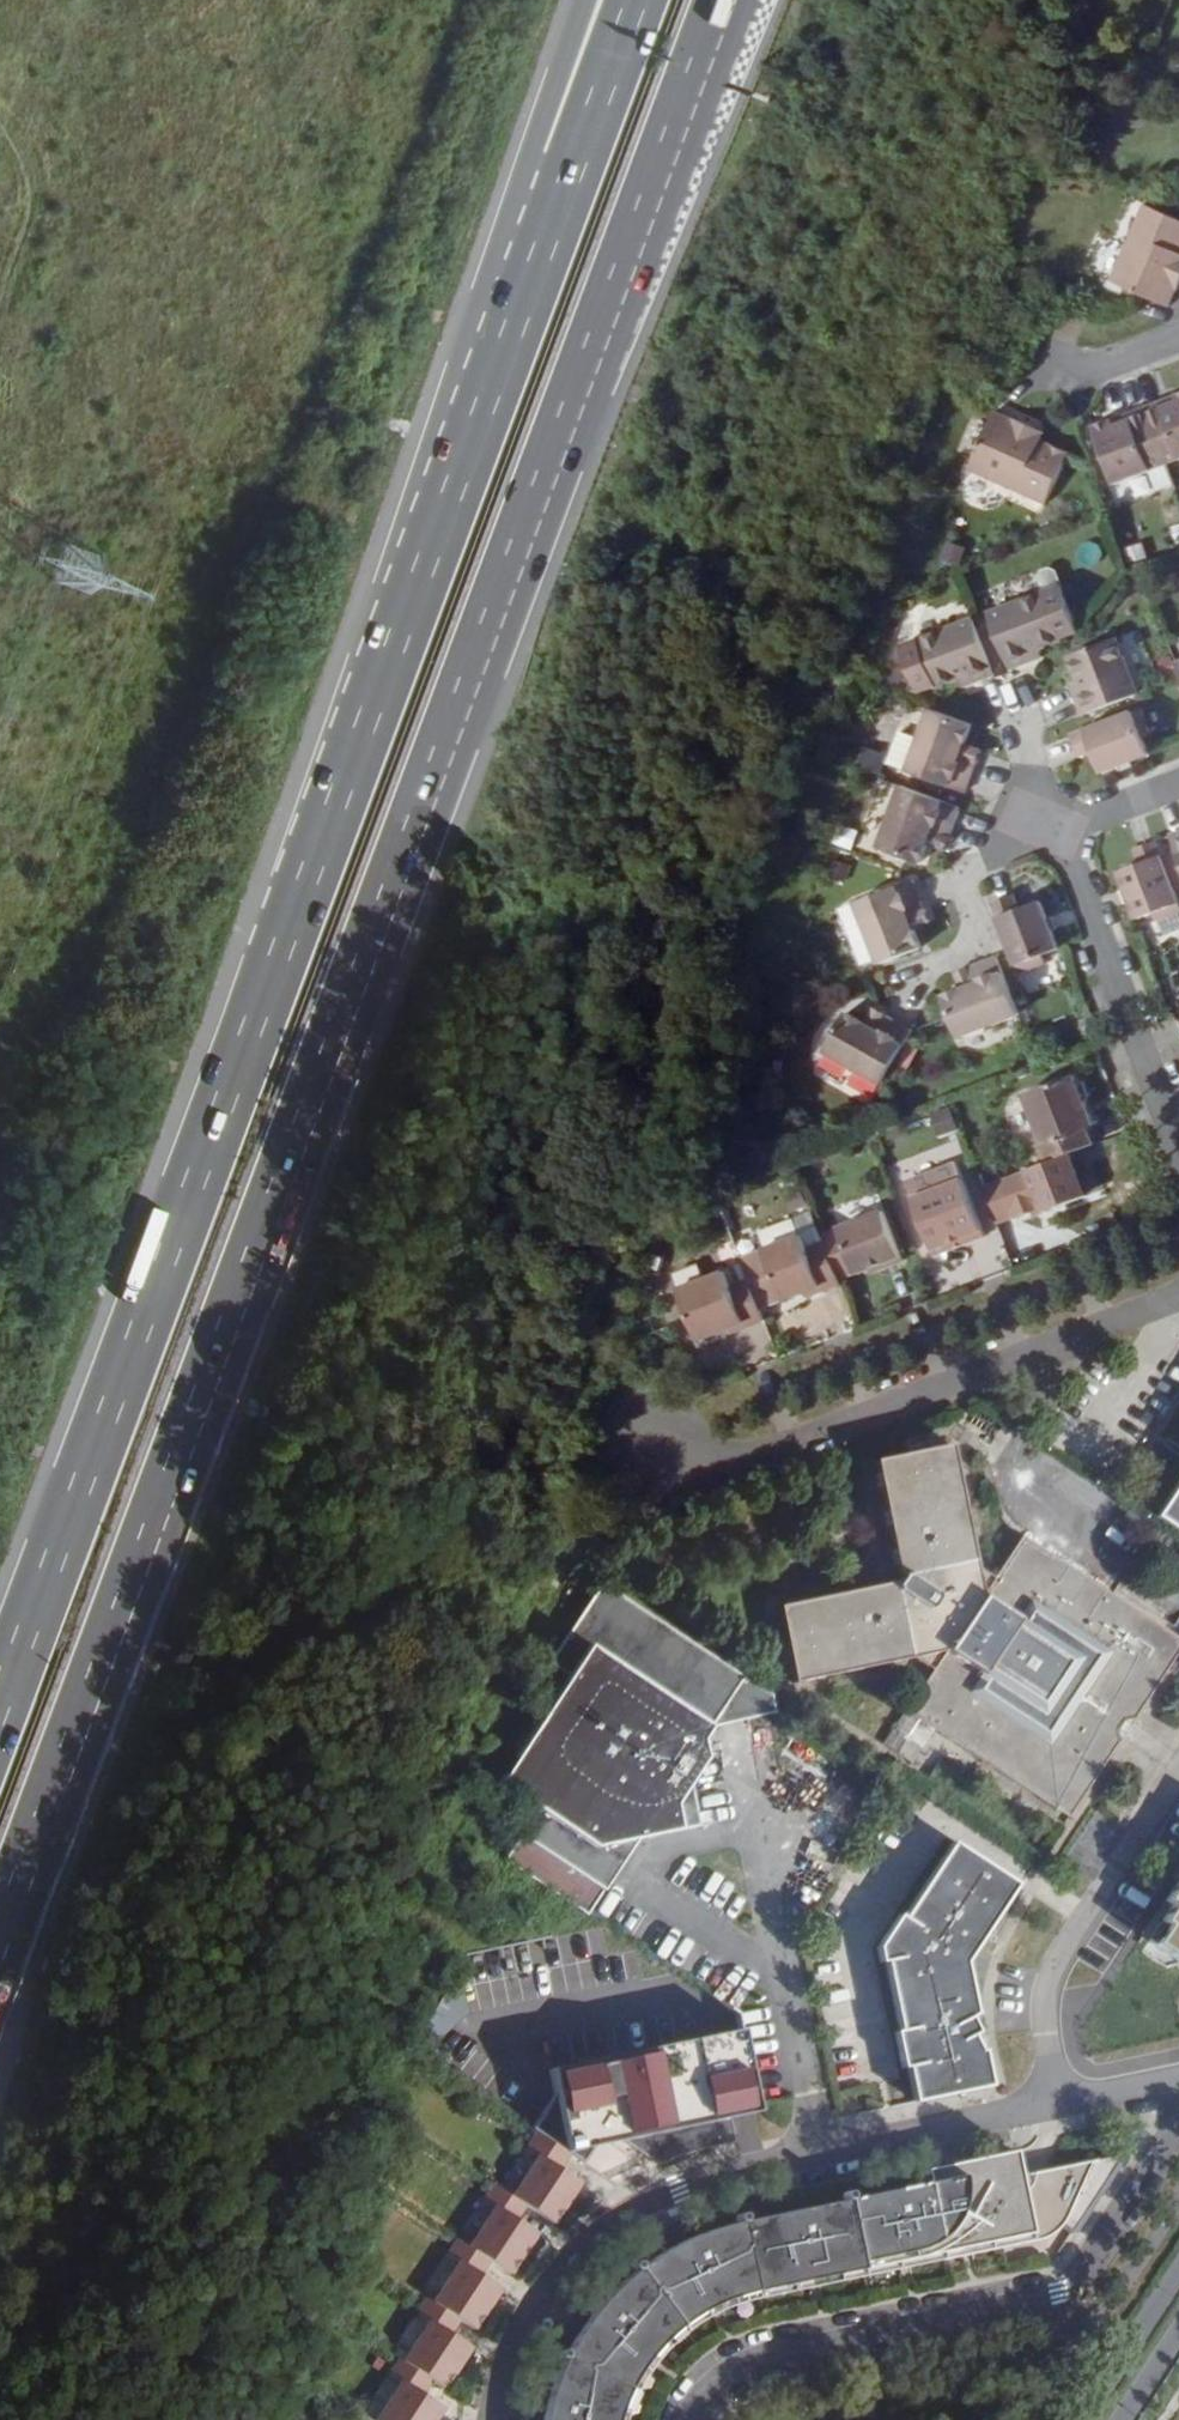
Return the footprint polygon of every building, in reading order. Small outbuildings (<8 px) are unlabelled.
[(1147,199),(1112,278),(1170,305),(1178,286),(1178,215),(1147,199)] [(1165,403),(1167,408),(1178,403),(1178,397),(1165,403)] [(1148,408),(1169,466),(1178,462),(1178,403),(1167,408),(1165,403),(1148,408)] [(1169,466),(1148,408),(1132,415),(1134,420),(1118,426),(1116,420),(1097,428),(1119,485),(1169,466)] [(999,412),(988,437),(973,470),(1050,505),(1073,455),(1044,441),(1043,441),(1035,437),(1039,429),(1016,419),(1016,420),(999,412)] [(1134,420),(1132,415),(1116,420),(1118,426),(1134,420)] [(1035,437),(1043,441),(1047,433),(1039,429),(1035,437)] [(1049,592),(1065,587),(1060,572),(1054,568),(1046,571),(1043,578),(1049,592)] [(1049,592),(1065,638),(1082,633),(1065,587),(1049,592)] [(994,613),(1015,670),(1032,664),(1030,658),(1044,652),(1044,650),(1066,640),(1065,638),(1049,592),(994,613)] [(1000,676),(978,619),(923,640),(942,689),(965,680),(965,682),(980,676),(982,683),(1000,676)] [(906,646),(925,693),(942,687),(923,640),(906,646)] [(1079,699),(1085,716),(1140,695),(1120,640),(1073,657),(1082,680),(1078,682),(1083,697),(1079,699)] [(1030,658),(1032,664),(1046,658),(1044,652),(1030,658)] [(980,676),(965,682),(968,688),(982,683),(980,676)] [(1072,684),(1079,699),(1083,697),(1078,682),(1072,684)] [(978,726),(935,710),(911,773),(970,795),(982,762),(974,759),(978,749),(970,747),(978,726)] [(1134,761),(1152,755),(1145,737),(1152,735),(1142,711),(1091,730),(1074,736),(1083,757),(1097,752),(1105,772),(1121,766),(1134,761)] [(911,769),(924,737),(905,730),(892,761),(911,769)] [(866,768),(889,771),(892,750),(869,748),(866,768)] [(974,759),(982,762),(983,762),(987,753),(978,749),(974,759)] [(1137,767),(1134,761),(1121,766),(1124,772),(1137,767)] [(883,849),(913,859),(926,864),(934,845),(941,847),(944,838),(954,842),(955,839),(954,839),(965,808),(907,786),(883,849)] [(944,838),(941,847),(951,850),(954,842),(944,838)] [(1141,922),(1158,914),(1161,920),(1178,913),(1178,897),(1159,843),(1139,850),(1145,864),(1123,873),(1129,890),(1134,903),(1141,922)] [(883,965),(926,949),(919,929),(926,926),(923,917),(932,913),(931,911),(930,911),(919,882),(911,884),(860,903),(883,965)] [(1129,906),(1134,903),(1129,890),(1123,893),(1129,906)] [(998,903),(1016,952),(1023,974),(1048,965),(1045,958),(1063,952),(1056,933),(1051,920),(1045,903),(1023,911),(1018,897),(998,903)] [(923,917),(926,926),(936,923),(932,913),(923,917)] [(1057,917),(1051,920),(1056,933),(1062,931),(1057,917)] [(948,997),(955,1017),(962,1039),(1025,1016),(1003,958),(972,970),(973,979),(965,982),(968,990),(948,997)] [(961,973),(965,982),(973,979),(972,970),(971,969),(961,973)] [(880,1009),(875,1018),(883,1024),(888,1014),(880,1009)] [(871,1025),(853,1016),(832,1052),(888,1083),(918,1031),(888,1014),(883,1024),(875,1018),(871,1025)] [(1071,1153),(1096,1144),(1090,1128),(1097,1125),(1090,1108),(1095,1098),(1090,1085),(1080,1081),(1079,1078),(1031,1096),(1049,1144),(1042,1146),(1048,1162),(1071,1153)] [(955,1105),(933,1112),(941,1136),(963,1129),(955,1105)] [(1048,1162),(1029,1170),(1045,1212),(1046,1216),(1088,1200),(1071,1153),(1048,1162)] [(958,1163),(909,1182),(934,1248),(983,1230),(958,1163)] [(1029,1170),(1004,1179),(1018,1217),(1020,1222),(1045,1212),(1029,1170)] [(1004,1179),(983,1187),(998,1225),(1018,1217),(1004,1179)] [(885,1263),(887,1269),(903,1263),(885,1213),(840,1231),(857,1275),(870,1269),(885,1263)] [(843,1288),(827,1247),(812,1253),(806,1239),(762,1255),(780,1305),(809,1294),(823,1289),(825,1295),(843,1288)] [(872,1275),(887,1269),(885,1263),(870,1269),(872,1275)] [(766,1323),(751,1283),(736,1288),(731,1273),(683,1292),(702,1341),(733,1329),(747,1323),(749,1329),(766,1323)] [(823,1289),(809,1294),(811,1299),(825,1295),(823,1289)] [(747,1323),(733,1329),(735,1334),(749,1329),(747,1323)] [(1155,1518),(1178,1479),(1178,1437),(1135,1505),(1155,1518)] [(1062,1828),(1118,1744),(1114,1729),(1123,1715),(1137,1715),(1178,1650),(1178,1622),(1022,1518),(988,1568),(977,1560),(955,1448),(875,1462),(895,1572),(901,1576),(895,1584),(889,1580),(779,1604),(796,1683),(911,1657),(924,1666),(891,1715),(911,1728),(890,1761),(905,1771),(926,1738),(1062,1828)] [(1178,1533),(1178,1479),(1155,1518),(1178,1533)] [(532,1880),(584,1913),(633,1837),(693,1825),(685,1785),(699,1763),(696,1739),(738,1674),(599,1583),(548,1663),(565,1675),(496,1782),(507,1788),(474,1840),(532,1880)] [(738,1674),(696,1739),(776,1722),(770,1695),(738,1674)] [(909,2068),(917,2103),(995,2087),(988,2054),(986,2054),(979,2038),(982,2035),(975,2019),(972,2021),(964,2003),(977,2001),(970,1967),(967,1967),(967,1958),(977,1942),(981,1944),(1019,1884),(953,1842),(904,1917),(901,1915),(879,1946),(883,1964),(888,1963),(902,2032),(897,2033),(905,2070),(909,2068)] [(1152,1947),(1178,1962),(1178,1898),(1152,1947)] [(598,2124),(663,2166),(701,2152),(724,2143),(736,2141),(731,2122),(750,2118),(772,2114),(753,2029),(731,2033),(714,2036),(542,2070),(547,2090),(524,2125),(535,2132),(568,2154),(576,2158),(598,2124)] [(525,2206),(553,2224),(576,2187),(555,2174),(568,2154),(535,2132),(525,2149),(537,2157),(511,2197),(525,2206)] [(615,2418),(619,2405),(625,2393),(630,2382),(635,2374),(639,2364),(645,2357),(637,2351),(643,2343),(651,2349),(661,2339),(675,2327),(687,2317),(700,2308),(709,2303),(705,2294),(714,2289),(718,2299),(728,2295),(735,2293),(756,2288),(809,2277),(807,2268),(816,2266),(818,2276),(898,2259),(896,2249),(906,2247),(908,2257),(1022,2233),(1037,2229),(1045,2225),(1051,2222),(1056,2216),(1061,2210),(1082,2158),(1019,2171),(978,2180),(963,2195),(933,2202),(927,2178),(762,2213),(712,2225),(691,2233),(673,2241),(653,2253),(637,2264),(629,2270),(617,2280),(607,2290),(599,2299),(590,2310),(581,2324),(571,2341),(563,2354),(556,2369),(548,2389),(545,2400),(543,2410),(540,2419),(615,2419),(615,2418)] [(488,2261),(510,2276),(533,2239),(513,2226),(525,2206),(511,2197),(492,2185),(482,2201),(494,2209),(469,2248),(488,2261)] [(457,2318),(474,2330),(497,2294),(476,2280),(488,2261),(469,2248),(456,2240),(446,2257),(458,2265),(433,2303),(457,2318)] [(898,2259),(908,2257),(906,2247),(896,2249),(898,2259)] [(809,2277),(818,2276),(816,2266),(807,2268),(809,2277)] [(709,2303),(718,2299),(714,2289),(705,2294),(709,2303)] [(430,2379),(443,2388),(466,2352),(445,2339),(457,2318),(433,2303),(425,2297),(415,2314),(427,2322),(401,2361),(430,2379)] [(645,2357),(651,2349),(643,2343),(637,2351),(645,2357)] [(439,2413),(418,2400),(430,2379),(401,2361),(398,2359),(388,2375),(400,2383),(376,2419),(435,2419),(439,2413)]
